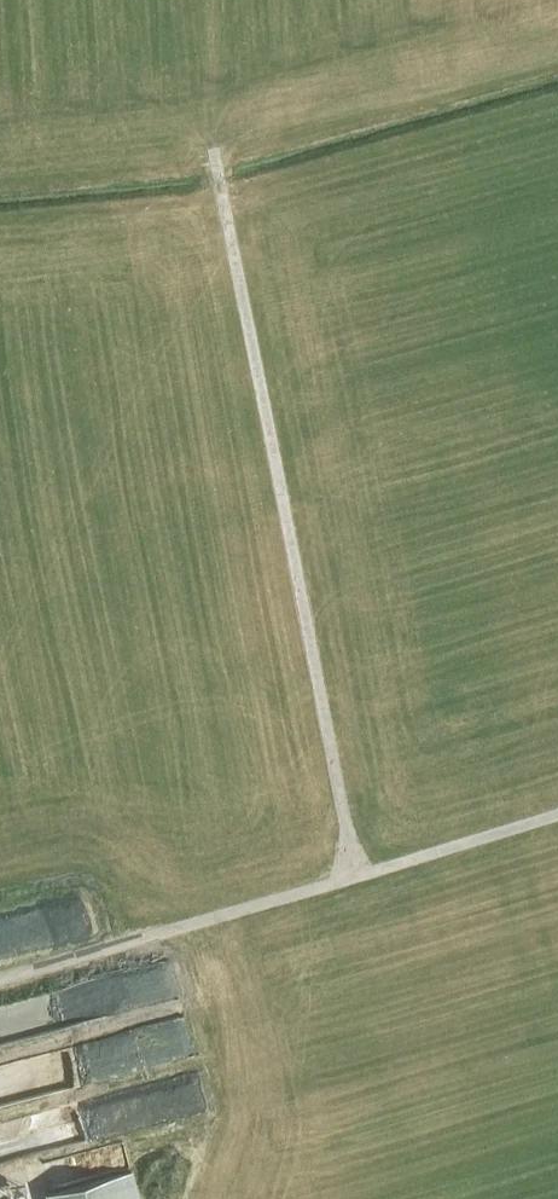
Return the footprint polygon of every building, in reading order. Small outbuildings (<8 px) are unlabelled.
[(131,1171),(46,1193),(48,1198),(138,1198),(131,1171)]
